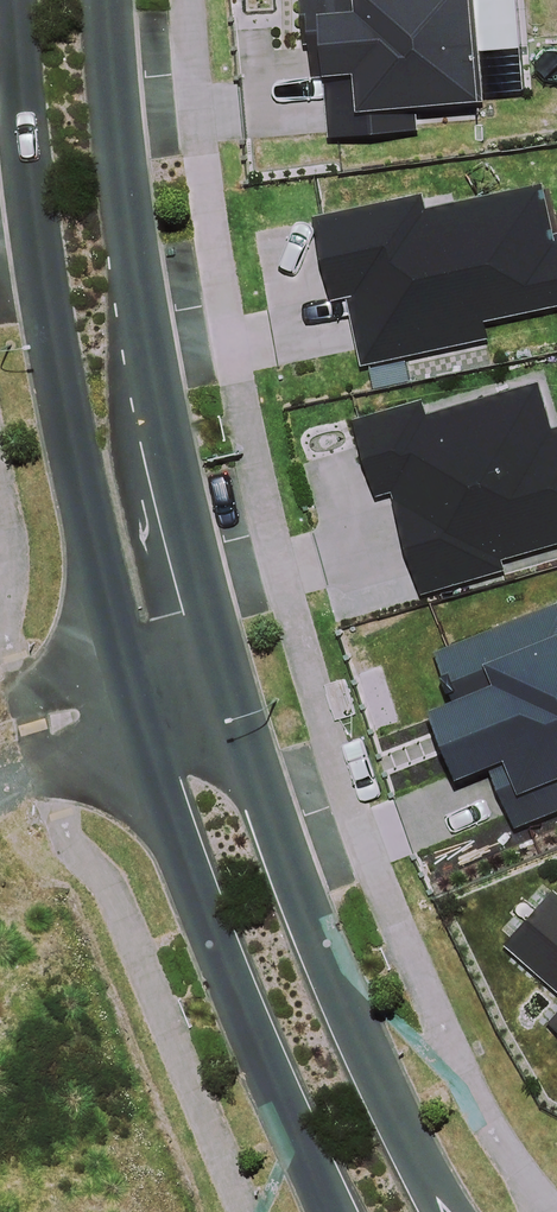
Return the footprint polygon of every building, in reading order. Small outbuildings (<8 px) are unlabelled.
[(376,494),(391,489),(422,592),(506,567),(503,557),(556,541),(556,424),(554,425),(540,379),(429,412),(424,395),(353,416),(376,494)]
